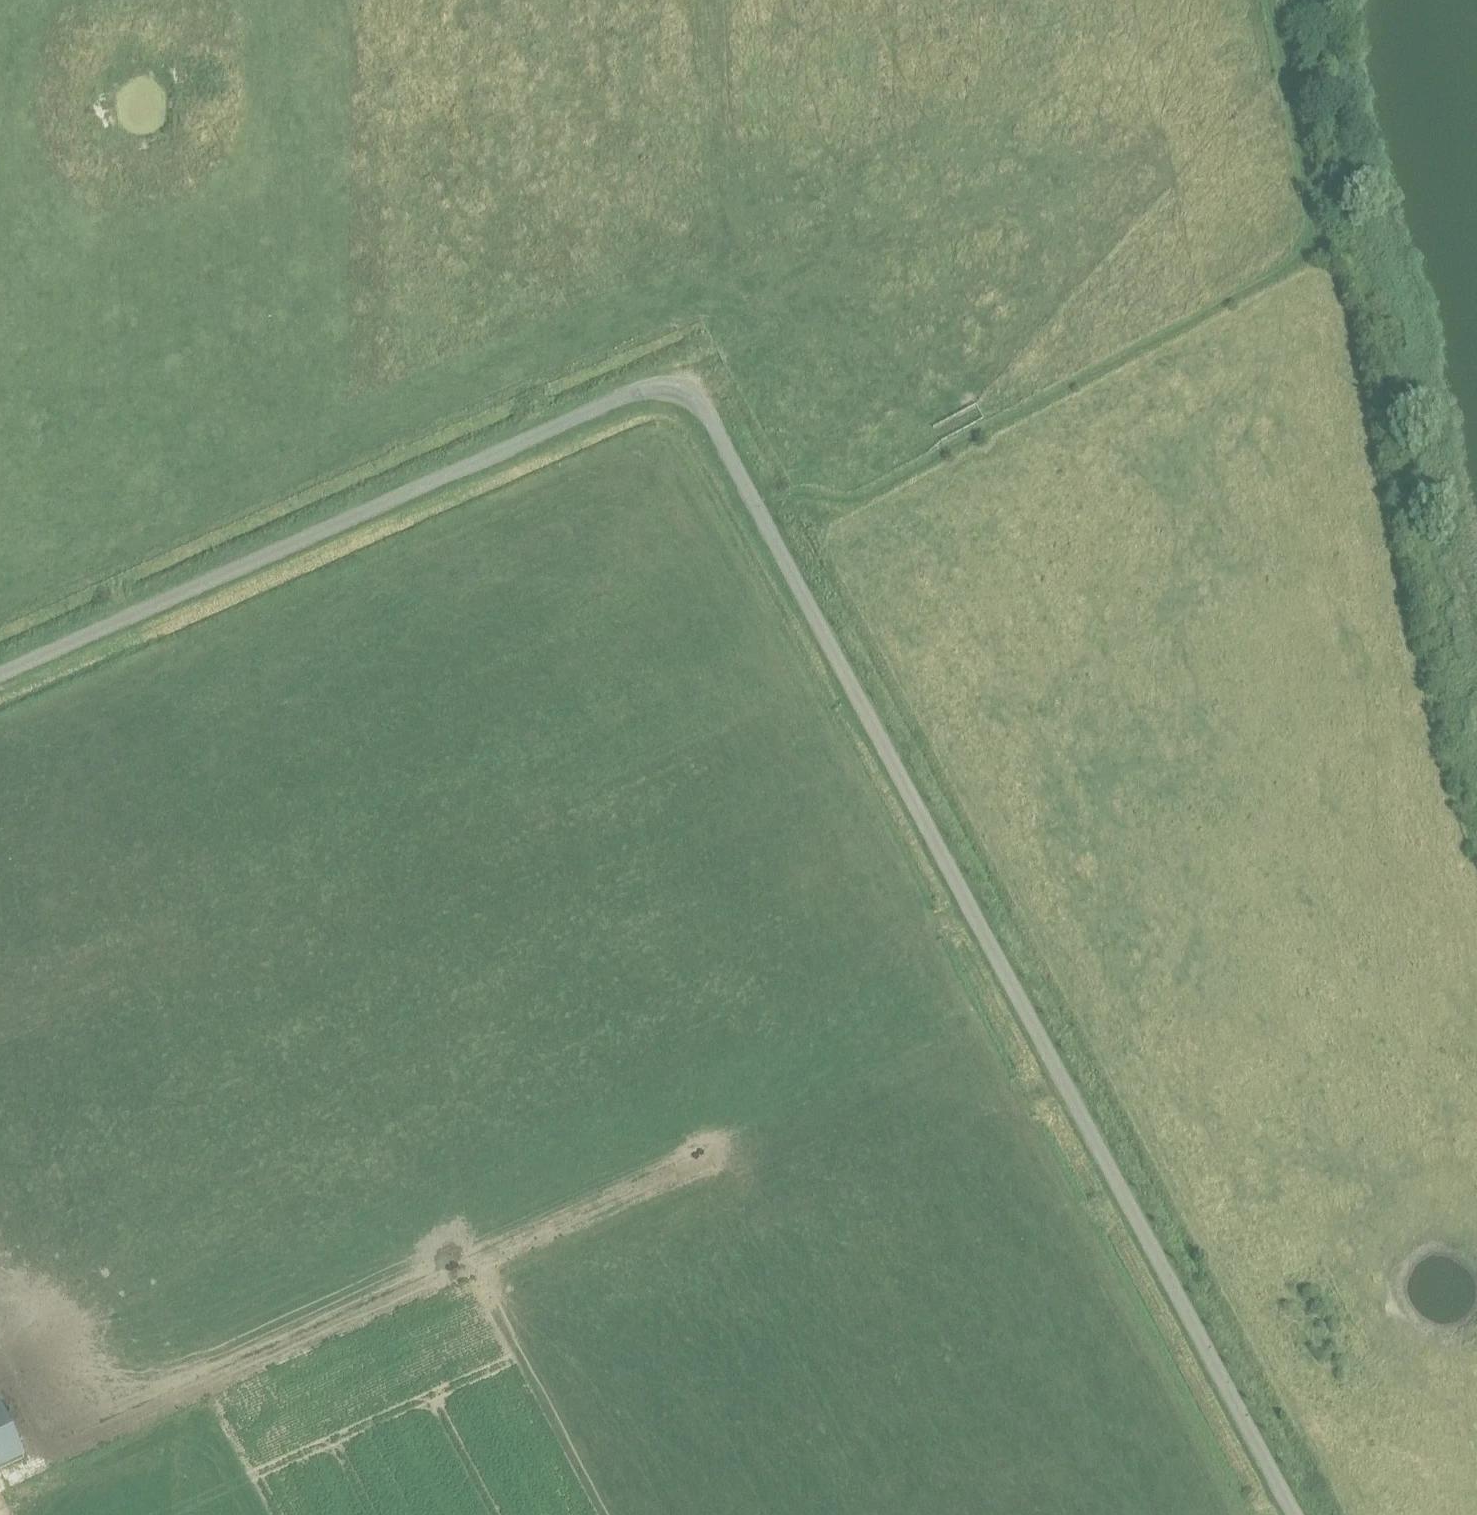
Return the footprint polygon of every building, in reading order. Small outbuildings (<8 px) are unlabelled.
[(24,1459),(0,1406),(0,1470),(24,1459)]
